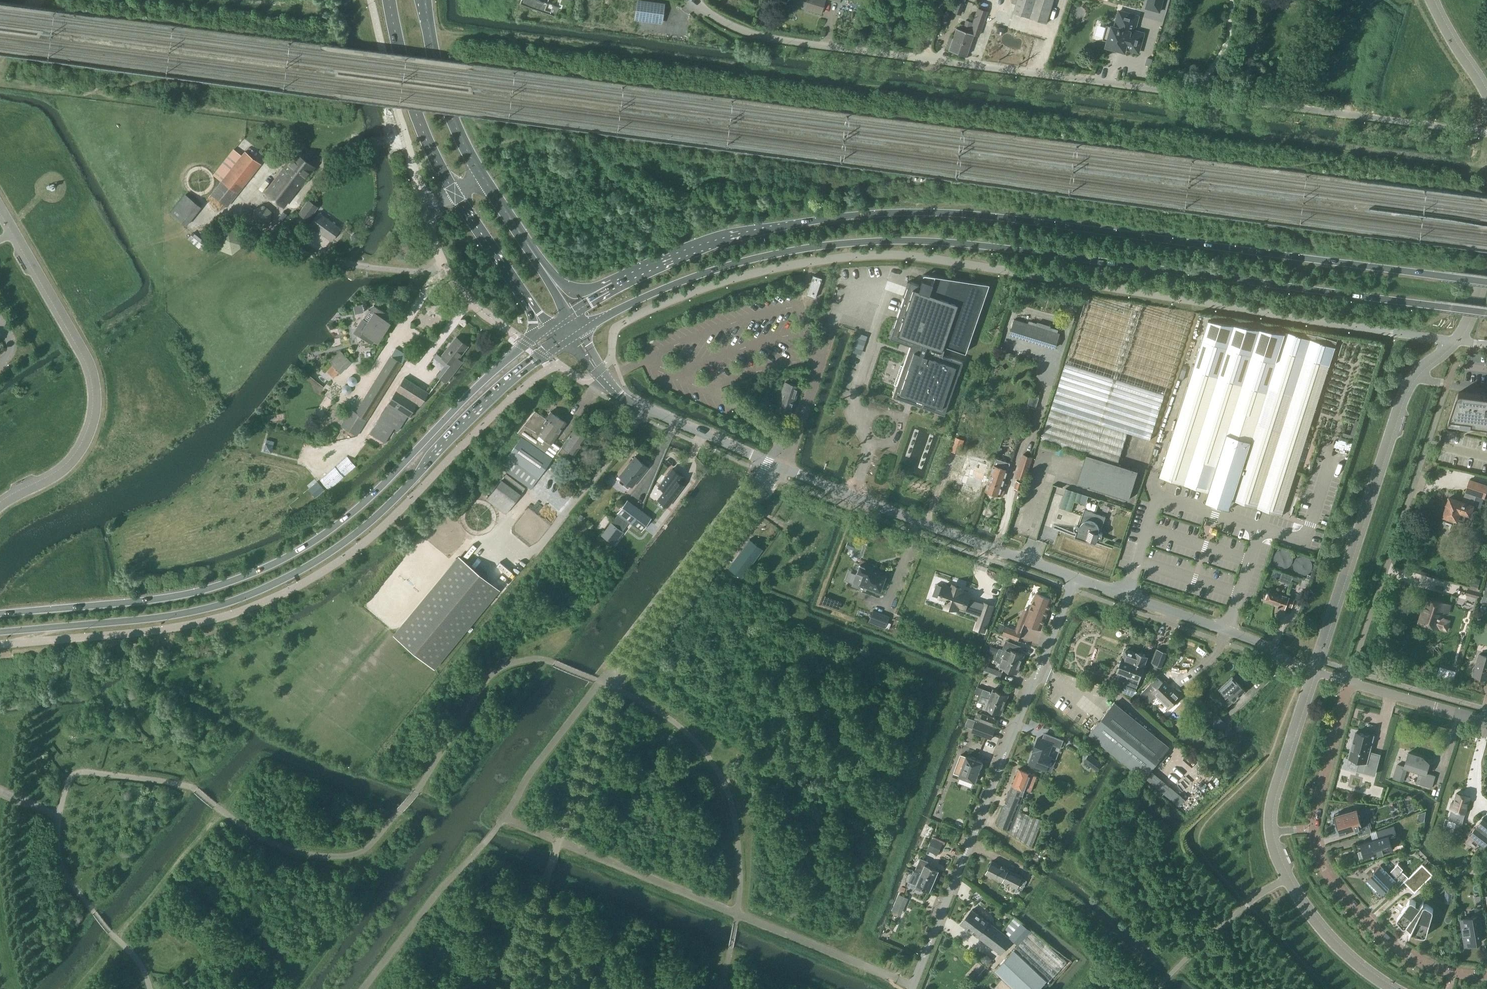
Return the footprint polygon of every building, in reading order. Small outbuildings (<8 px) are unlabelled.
[(541,0),(521,0),(520,4),(550,13),(553,4),(541,0)] [(787,3),(821,14),(825,0),(788,0),(787,3)] [(1047,23),(1054,0),(1017,0),(1016,4),(1013,12),(1047,23)] [(1152,10),(1153,10),(1158,11),(1159,12),(1163,0),(1148,0),(1147,6),(1146,8),(1147,8),(1152,10)] [(952,10),(961,13),(964,3),(956,1),(952,10)] [(645,18),(662,20),(664,7),(660,7),(642,4),(641,12),(641,18),(645,18)] [(978,9),(970,33),(978,36),(986,12),(978,9)] [(1117,49),(1124,51),(1125,49),(1138,53),(1144,33),(1134,31),(1138,16),(1119,11),(1114,27),(1112,27),(1106,25),(1103,39),(1107,40),(1108,41),(1107,44),(1108,44),(1108,46),(1117,49)] [(997,26),(995,33),(1003,35),(1005,29),(997,26)] [(956,28),(952,40),(969,46),(973,34),(978,36),(970,33),(956,28)] [(969,46),(952,40),(948,50),(965,56),(969,46)] [(244,152),(236,163),(221,181),(211,194),(227,207),(260,164),(244,152)] [(264,193),(283,207),(314,168),(295,153),(264,193)] [(178,220),(186,226),(201,207),(185,195),(170,213),(178,220)] [(308,200),(299,213),(308,220),(317,207),(308,200)] [(255,213),(267,220),(273,211),(261,204),(255,213)] [(310,225),(321,233),(322,232),(325,234),(324,235),(331,241),(340,228),(318,213),(310,225)] [(245,245),(242,232),(231,226),(218,235),(219,249),(234,255),(245,245)] [(206,246),(191,234),(188,239),(202,251),(206,246)] [(809,296),(815,298),(816,295),(822,278),(813,275),(813,276),(812,278),(806,295),(809,296)] [(934,278),(932,284),(921,280),(920,285),(919,285),(909,282),(889,339),(909,346),(902,366),(900,365),(894,385),(896,386),(892,397),(944,415),(962,363),(941,356),(945,346),(964,353),(988,284),(934,276),(934,278)] [(1163,318),(1147,312),(1125,306),(1123,314),(1085,301),(1041,439),(1087,453),(1077,483),(1129,499),(1138,471),(1117,464),(1127,433),(1150,440),(1189,317),(1166,310),(1163,318)] [(355,313),(364,311),(363,304),(354,307),(355,313)] [(363,332),(377,341),(389,323),(386,321),(389,316),(374,305),(370,311),(374,314),(363,332)] [(1009,335),(1015,337),(1055,349),(1060,333),(1014,319),(1009,335)] [(1208,492),(1207,496),(1213,497),(1220,500),(1225,501),(1231,503),(1232,500),(1233,497),(1283,513),(1310,427),(1329,365),(1335,347),(1303,337),(1285,331),(1285,333),(1208,321),(1203,337),(1193,369),(1160,474),(1209,489),(1209,491),(1208,492)] [(854,352),(863,353),(866,334),(857,332),(854,352)] [(456,337),(441,357),(448,362),(437,376),(446,382),(462,362),(458,359),(467,346),(456,337)] [(396,348),(377,378),(356,413),(351,410),(341,426),(357,436),(402,363),(405,357),(407,355),(406,355),(406,356),(404,354),(396,348)] [(342,353),(331,364),(342,375),(353,364),(342,353)] [(348,383),(349,384),(349,385),(350,385),(351,385),(351,386),(352,386),(353,385),(354,385),(355,385),(355,384),(356,383),(356,382),(356,381),(356,380),(356,379),(355,378),(354,378),(354,377),(353,377),(352,377),(351,377),(350,377),(349,378),(348,379),(348,380),(347,381),(348,382),(348,383)] [(369,434),(377,439),(384,443),(394,428),(398,431),(408,416),(411,418),(419,405),(420,405),(428,393),(404,378),(369,434)] [(775,410),(790,415),(799,386),(785,382),(775,410)] [(342,391),(342,392),(343,393),(344,393),(345,394),(346,394),(347,394),(348,393),(349,392),(350,392),(350,391),(350,390),(350,389),(350,388),(349,387),(349,386),(348,386),(347,385),(346,385),(345,385),(344,385),(343,386),(342,387),(342,388),(341,389),(341,390),(342,391)] [(1481,394),(1462,391),(1461,391),(1460,391),(1460,392),(1459,392),(1458,393),(1457,394),(1456,395),(1449,417),(1471,420),(1471,423),(1486,425),(1486,395),(1481,394)] [(1031,394),(1029,404),(1036,406),(1039,396),(1031,394)] [(518,432),(545,452),(566,423),(550,412),(545,418),(535,411),(534,411),(517,432),(517,433),(518,432)] [(556,454),(564,459),(569,451),(574,454),(586,437),(574,428),(556,454)] [(521,437),(500,467),(530,489),(552,458),(521,437)] [(956,438),(951,451),(958,453),(962,440),(956,438)] [(266,440),(264,450),(272,452),(274,441),(266,440)] [(1016,477),(1025,480),(1033,457),(1023,454),(1016,477)] [(319,480),(329,490),(356,467),(347,456),(319,480)] [(618,481),(627,489),(630,485),(632,487),(648,468),(635,457),(619,476),(621,478),(618,481)] [(989,479),(988,484),(985,491),(1000,495),(1004,483),(1010,463),(996,458),(989,479)] [(966,477),(964,483),(965,484),(965,486),(971,488),(971,491),(977,493),(978,490),(979,491),(980,488),(985,490),(989,479),(985,478),(987,473),(990,474),(992,470),(991,470),(991,467),(993,468),(994,465),(987,462),(986,464),(973,460),(972,462),(971,461),(969,468),(967,467),(964,476),(966,477)] [(658,498),(658,499),(667,506),(668,506),(667,505),(675,496),(682,486),(683,486),(677,482),(681,477),(682,477),(676,472),(672,469),(671,469),(671,470),(672,470),(668,476),(665,478),(664,477),(662,480),(660,483),(661,484),(659,486),(665,491),(659,499),(658,498)] [(477,486),(487,493),(491,488),(481,480),(477,486)] [(486,499),(506,514),(520,494),(501,480),(486,499)] [(1466,491),(1462,502),(1449,497),(1443,516),(1463,523),(1466,514),(1470,515),(1473,505),(1476,495),(1484,497),(1486,488),(1486,486),(1469,480),(1465,491),(1466,491)] [(1015,487),(1021,489),(1023,483),(1017,481),(1015,487)] [(317,482),(309,489),(315,497),(324,490),(317,482)] [(1055,484),(1053,490),(1063,494),(1066,488),(1055,484)] [(1086,503),(1089,494),(1067,487),(1060,506),(1073,510),(1076,500),(1086,503)] [(545,500),(560,496),(559,492),(544,496),(545,500)] [(631,531),(642,540),(656,522),(627,500),(617,513),(634,526),(631,531)] [(1077,530),(1076,532),(1076,533),(1075,535),(1075,536),(1076,536),(1095,543),(1096,543),(1097,543),(1097,540),(1098,538),(1099,538),(1100,538),(1101,538),(1101,537),(1102,537),(1102,536),(1102,535),(1102,534),(1101,533),(1100,533),(1106,517),(1084,509),(1082,515),(1079,525),(1078,525),(1077,525),(1076,525),(1075,526),(1075,527),(1075,528),(1075,529),(1076,529),(1076,530),(1077,530)] [(622,531),(611,522),(610,522),(601,535),(602,536),(614,545),(623,532),(622,531)] [(735,566),(732,564),(731,563),(728,568),(740,578),(755,558),(762,549),(749,539),(746,543),(740,552),(744,555),(739,562),(735,566)] [(395,635),(433,667),(497,590),(459,558),(395,635)] [(870,589),(879,592),(879,590),(885,575),(883,574),(882,573),(880,572),(878,573),(875,571),(870,570),(870,568),(867,567),(866,568),(859,565),(852,585),(865,589),(865,588),(870,590),(870,589)] [(946,600),(948,601),(946,604),(956,608),(957,605),(964,608),(969,593),(962,591),(962,589),(953,585),(952,587),(944,585),(941,596),(946,598),(946,600)] [(1466,595),(1478,598),(1479,592),(1468,589),(1466,595)] [(1294,599),(1269,590),(1265,601),(1278,605),(1278,606),(1285,609),(1286,605),(1291,607),(1294,599)] [(1036,593),(1024,623),(1041,629),(1052,599),(1036,593)] [(1447,613),(1450,605),(1425,597),(1423,605),(1425,605),(1419,622),(1438,628),(1439,627),(1447,630),(1450,621),(1441,618),(1443,612),(1447,613)] [(868,622),(884,628),(888,617),(873,611),(868,622)] [(1003,634),(1018,640),(1021,632),(1006,626),(1003,634)] [(999,648),(997,654),(1020,664),(1024,654),(1018,652),(1021,646),(1006,641),(1002,650),(999,648)] [(1153,675),(1161,667),(1167,652),(1157,649),(1152,664),(1148,673),(1153,675)] [(1125,681),(1124,686),(1121,692),(1132,696),(1137,691),(1135,690),(1138,682),(1145,662),(1147,657),(1137,652),(1136,654),(1126,650),(1123,656),(1121,663),(1118,664),(1119,666),(1118,671),(1119,671),(1116,678),(1125,681)] [(1020,664),(997,654),(995,660),(1001,662),(999,667),(1016,674),(1020,664)] [(1472,671),(1474,673),(1473,676),(1486,679),(1486,656),(1479,654),(1476,666),(1474,667),(1472,669),(1472,671)] [(986,666),(983,673),(999,679),(1002,672),(986,666)] [(1455,676),(1456,670),(1445,668),(1443,674),(1455,676)] [(1219,689),(1223,693),(1218,698),(1226,707),(1234,700),(1233,700),(1237,696),(1238,696),(1245,690),(1232,677),(1219,689)] [(1156,696),(1169,708),(1181,696),(1165,681),(1159,687),(1153,681),(1140,694),(1149,703),(1156,696)] [(1206,692),(1203,684),(1197,686),(1200,694),(1206,692)] [(975,692),(981,695),(1004,705),(1008,695),(993,689),(992,694),(990,693),(990,692),(977,687),(975,692)] [(1004,705),(981,695),(979,702),(985,704),(986,703),(988,704),(986,709),(1000,714),(1004,705)] [(1090,734),(1144,778),(1169,747),(1115,703),(1090,734)] [(983,714),(980,721),(992,726),(995,718),(983,714)] [(1209,721),(1218,730),(1225,723),(1217,714),(1209,721)] [(984,723),(976,721),(972,732),(991,739),(995,728),(984,723)] [(1352,741),(1350,749),(1351,750),(1349,758),(1360,761),(1359,766),(1365,767),(1364,772),(1374,774),(1379,755),(1368,752),(1372,736),(1356,732),(1354,741),(1352,741)] [(1030,763),(1045,769),(1050,757),(1047,756),(1051,744),(1060,748),(1062,741),(1047,736),(1045,741),(1039,739),(1030,763)] [(1393,778),(1403,781),(1407,768),(1419,771),(1419,772),(1416,783),(1431,787),(1435,776),(1426,773),(1429,763),(1421,760),(1422,757),(1408,753),(1404,766),(1397,764),(1393,778)] [(1084,761),(1091,766),(1096,760),(1089,754),(1084,761)] [(959,776),(975,782),(982,762),(967,756),(966,757),(961,755),(954,773),(959,775),(959,776)] [(1017,810),(1019,803),(1031,774),(1019,769),(997,824),(1009,829),(1017,810)] [(1470,797),(1465,795),(1463,795),(1462,793),(1459,792),(1458,793),(1456,793),(1453,802),(1452,802),(1450,809),(1451,809),(1448,820),(1462,824),(1470,797)] [(1334,815),(1337,826),(1340,834),(1357,829),(1359,836),(1371,832),(1365,811),(1358,813),(1357,808),(1334,815)] [(1044,821),(1019,811),(1017,810),(1009,829),(1008,832),(1033,848),(1044,821)] [(1484,846),(1486,842),(1486,819),(1484,816),(1469,835),(1484,846)] [(928,825),(923,835),(929,838),(934,828),(928,825)] [(1378,837),(1377,838),(1365,841),(1369,856),(1392,849),(1390,841),(1398,839),(1394,825),(1376,831),(1378,837)] [(927,850),(937,854),(942,843),(932,839),(927,850)] [(916,868),(914,871),(934,881),(939,870),(927,865),(928,861),(920,858),(917,866),(916,866),(916,868)] [(986,873),(1002,882),(1002,881),(1016,888),(1014,892),(1017,893),(1018,890),(1017,889),(1023,877),(1008,870),(1008,869),(992,861),(986,873)] [(1398,864),(1390,871),(1395,876),(1394,878),(1381,864),(1365,880),(1380,895),(1394,882),(1399,887),(1404,882),(1409,877),(1403,872),(1401,870),(1403,869),(1398,864)] [(1404,882),(1414,893),(1433,874),(1422,864),(1409,877),(1404,882)] [(934,881),(914,871),(913,873),(913,875),(919,878),(916,886),(929,892),(934,881)] [(892,911),(898,913),(905,897),(899,894),(892,911)] [(1418,936),(1421,936),(1424,937),(1425,936),(1426,936),(1426,935),(1433,911),(1433,910),(1433,909),(1432,908),(1427,904),(1426,904),(1425,904),(1424,904),(1424,905),(1423,905),(1423,906),(1421,904),(1420,905),(1416,902),(1413,900),(1412,900),(1411,900),(1410,900),(1409,901),(1397,918),(1397,919),(1397,920),(1397,921),(1402,927),(1403,927),(1404,927),(1405,927),(1406,927),(1407,926),(1411,931),(1410,932),(1416,935),(1418,936)] [(972,909),(966,917),(1006,947),(1012,939),(1005,934),(972,909)] [(1461,918),(1465,944),(1481,942),(1479,930),(1485,929),(1482,909),(1475,910),(1476,916),(1461,918)] [(1006,947),(966,917),(961,924),(1001,954),(1006,947)] [(1019,945),(1014,950),(1047,980),(1049,981),(1067,962),(1032,930),(1031,931),(1013,917),(1004,928),(1007,931),(1005,934),(1012,939),(1013,940),(1019,945)] [(1049,981),(1047,980),(1014,950),(995,970),(1015,988),(1045,988),(1051,983),(1049,981)] [(967,977),(971,981),(977,975),(973,972),(967,977)]
